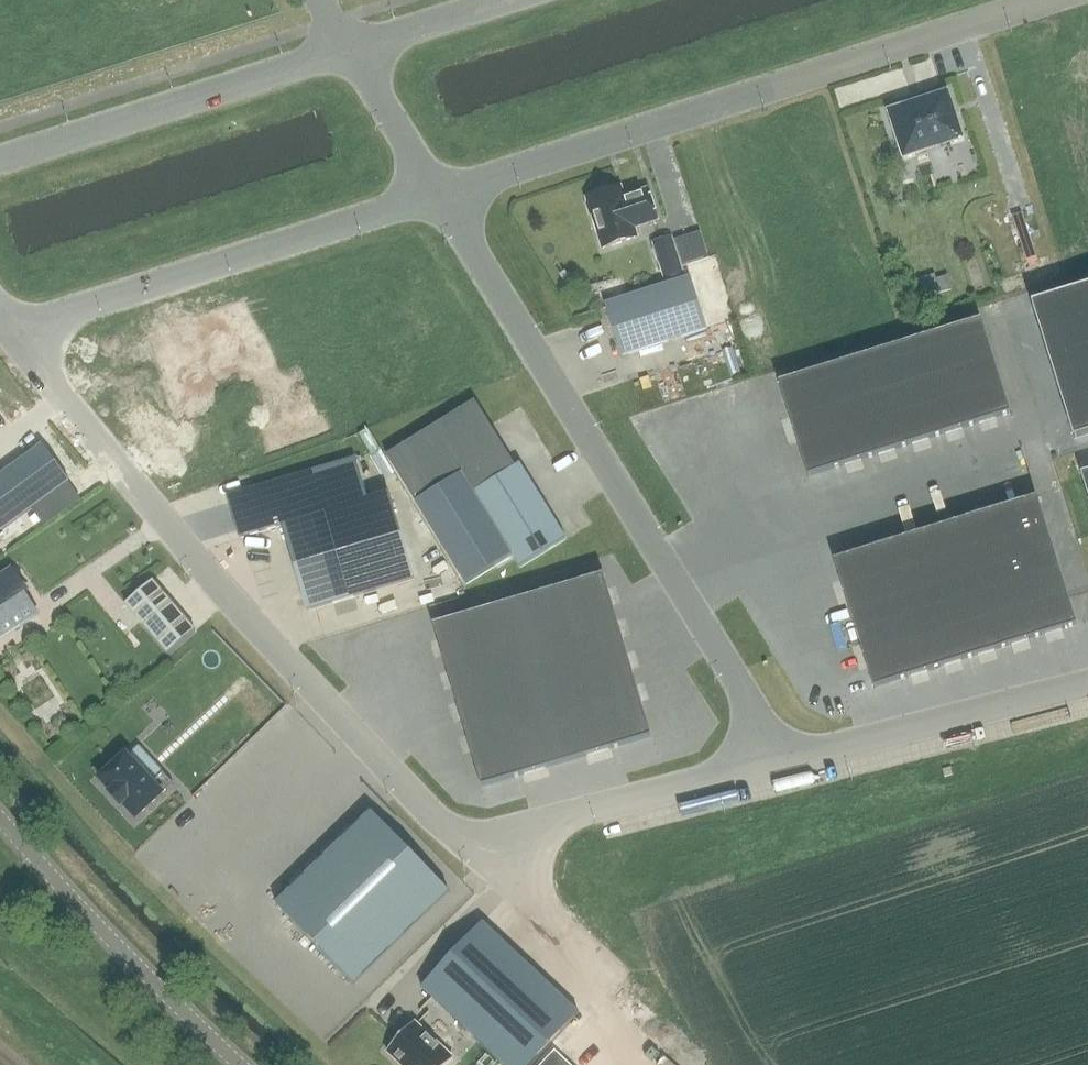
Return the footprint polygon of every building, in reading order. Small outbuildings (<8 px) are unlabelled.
[(905,156),(906,156),(960,138),(946,96),(891,113),(905,156)] [(588,198),(589,201),(588,204),(592,216),(594,217),(605,249),(635,239),(631,227),(657,219),(648,192),(628,198),(629,200),(623,202),(619,188),(588,198)] [(683,274),(680,266),(671,236),(651,243),(663,280),(683,274)] [(947,276),(936,280),(940,293),(951,289),(947,276)] [(691,277),(605,304),(621,357),(707,329),(691,277)] [(1032,305),(1074,440),(1087,435),(1087,288),(1032,305)] [(779,383),(808,476),(1011,413),(982,319),(779,383)] [(475,401),(388,455),(417,502),(464,474),(474,491),(515,466),(475,401)] [(0,474),(0,529),(68,478),(42,443),(0,474)] [(238,538),(282,525),(365,500),(352,457),(226,495),(238,538)] [(566,539),(520,463),(515,466),(474,491),(464,474),(417,502),(467,584),(514,555),(521,567),(566,539)] [(389,493),(365,500),(282,525),(307,611),(415,579),(389,493)] [(1037,497),(834,560),(874,688),(1077,625),(1037,497)] [(38,614),(25,595),(28,593),(12,571),(0,579),(0,639),(38,614)] [(481,787),(652,737),(604,575),(433,625),(481,787)] [(476,594),(479,607),(546,591),(543,578),(476,594)] [(125,604),(168,654),(195,631),(153,581),(125,604)] [(138,746),(126,756),(151,783),(162,772),(138,746)] [(126,756),(102,779),(113,791),(110,794),(123,807),(125,804),(136,816),(172,783),(162,772),(151,783),(126,756)] [(369,813),(275,902),(349,979),(354,984),(447,895),(442,891),(369,813)] [(421,987),(504,1064),(530,1064),(579,1013),(520,958),(482,923),(422,987),(421,987)] [(387,1052),(401,1064),(448,1064),(453,1060),(433,1041),(414,1023),(387,1052)] [(543,1064),(569,1064),(555,1052),(543,1064)]
